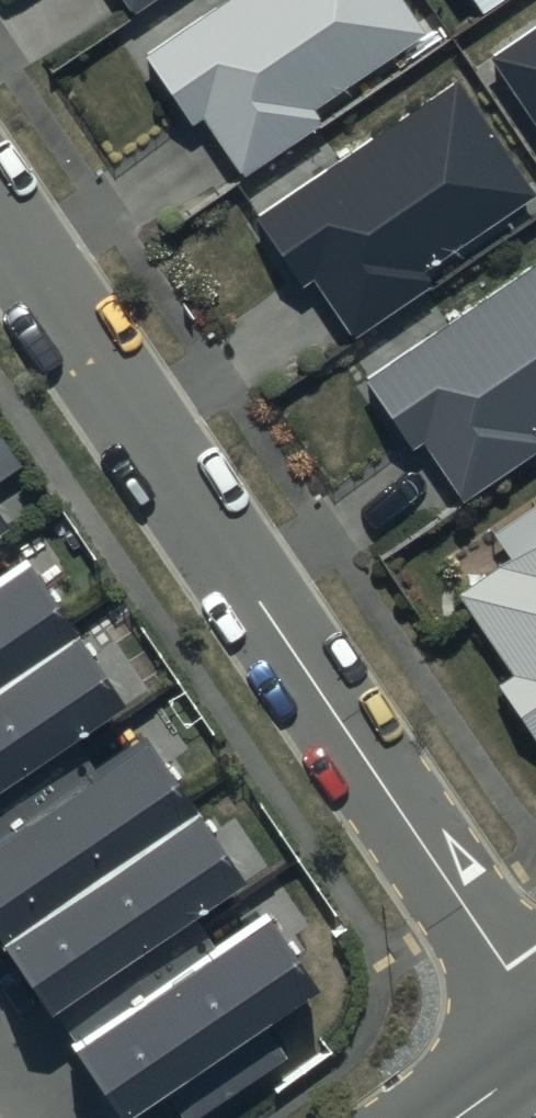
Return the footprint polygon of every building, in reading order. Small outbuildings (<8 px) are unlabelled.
[(133,14),(154,0),(123,0),(133,14)] [(145,54),(193,124),(203,117),(244,176),(323,122),(314,110),(427,33),(405,0),(225,0),(145,54)] [(492,59),(535,123),(535,29),(492,59)] [(256,220),(304,290),(314,283),(354,342),(433,288),(425,275),(535,199),(535,196),(458,82),(256,220)] [(366,380),(413,449),(423,442),(464,501),(535,452),(535,438),(534,435),(535,434),(535,263),(366,380)] [(456,595),(513,678),(500,687),(535,741),(535,541),(456,595)] [(288,1057),(267,1026),(318,991),(264,912),(217,944),(198,917),(246,884),(145,737),(99,768),(78,737),(125,705),(26,560),(0,577),(0,941),(121,1117),(137,1117),(166,1098),(180,1117),(199,1117),(288,1057)]
